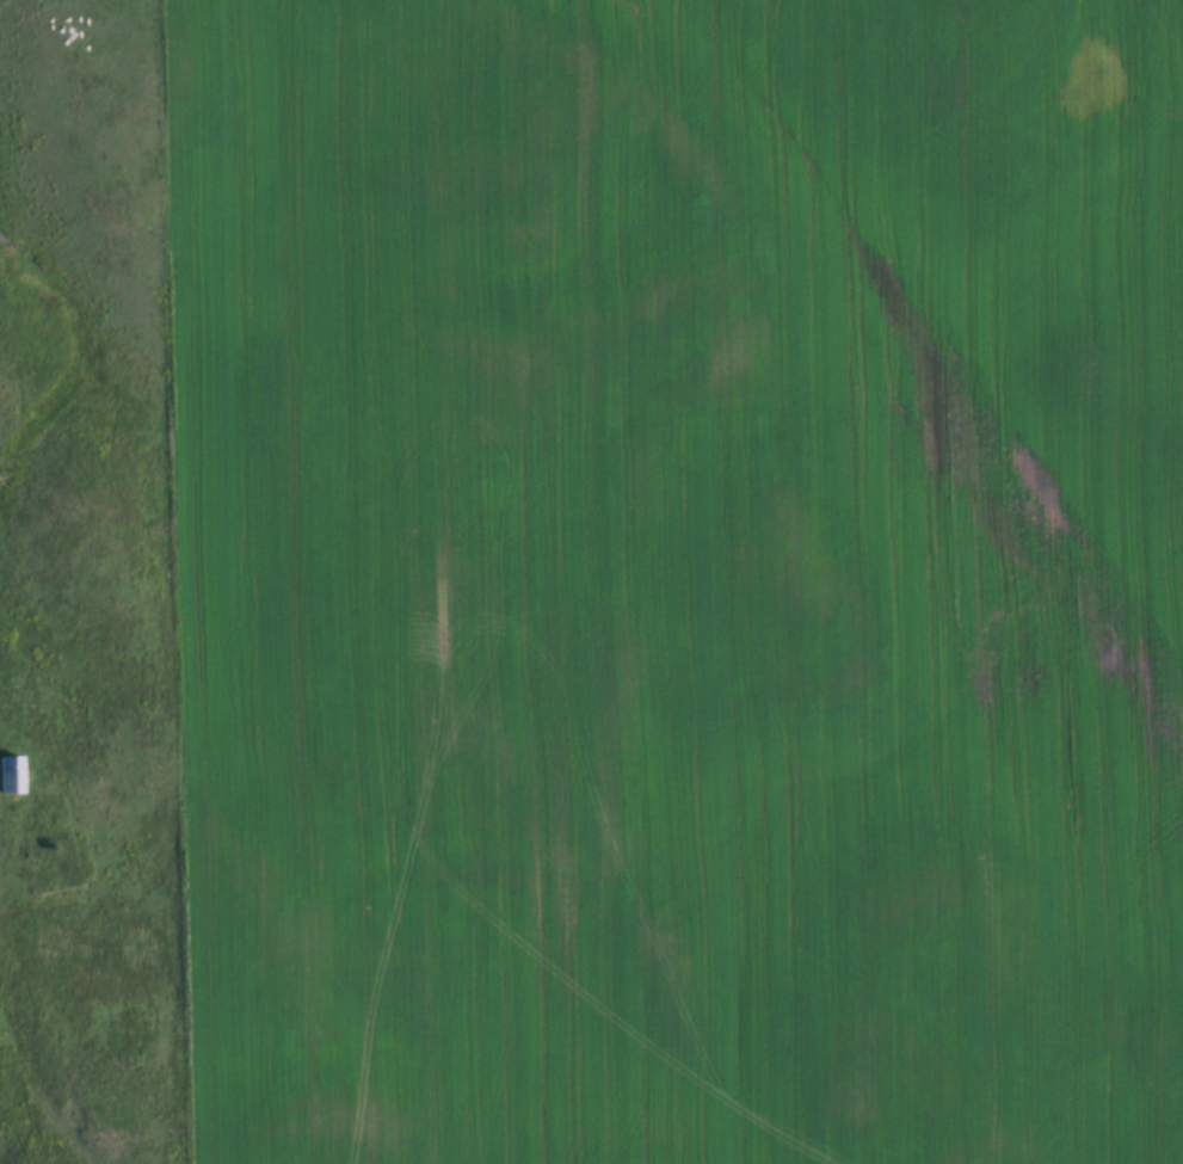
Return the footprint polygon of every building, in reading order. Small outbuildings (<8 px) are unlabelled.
[(20,758),(3,758),(2,792),(19,792),(20,758)]
